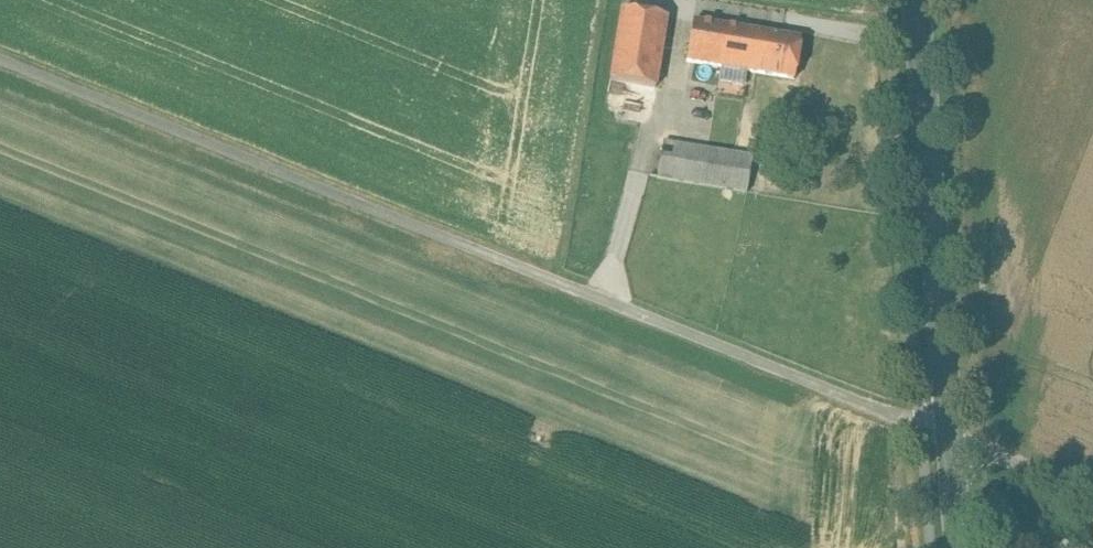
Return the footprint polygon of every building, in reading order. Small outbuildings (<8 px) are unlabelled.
[(665,20),(619,14),(609,85),(655,92),(665,20)] [(724,32),(690,26),(684,66),(718,71),(724,32)] [(760,37),(724,32),(718,71),(754,76),(760,37)] [(801,43),(760,37),(754,76),(794,83),(801,43)] [(752,161),(661,146),(655,181),(746,196),(752,161)]
